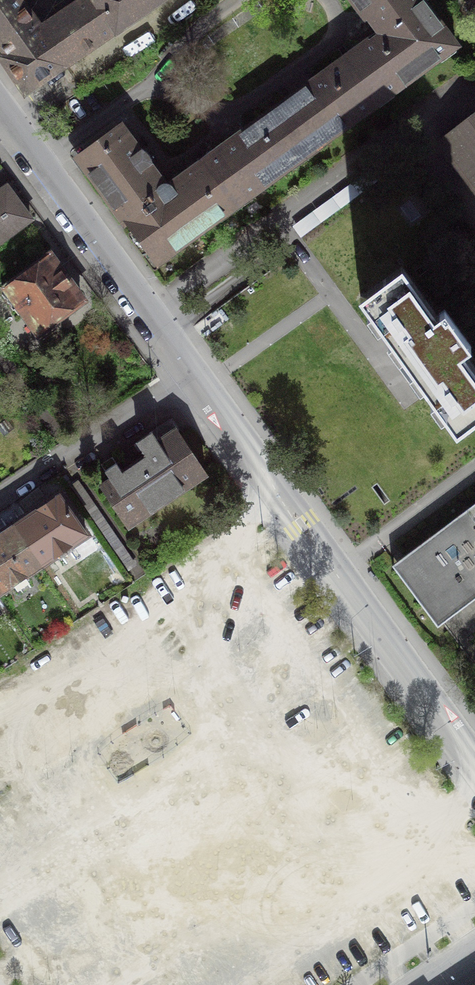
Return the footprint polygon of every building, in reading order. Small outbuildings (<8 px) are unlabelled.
[(39,30),(38,29),(40,28),(19,0),(0,0),(0,45),(5,52),(8,50),(8,52),(39,30)] [(40,28),(38,29),(39,30),(8,52),(2,56),(25,90),(50,75),(159,0),(80,0),(40,28)] [(420,0),(354,0),(367,18),(376,11),(389,28),(422,4),(420,0)] [(466,3),(474,15),(474,0),(470,0),(466,3)] [(453,46),(422,4),(389,28),(345,60),(375,102),(453,46)] [(375,102),(345,60),(315,81),(314,80),(304,87),(305,89),(273,112),(304,153),(375,102)] [(304,153),(273,112),(202,164),(232,205),(304,153)] [(441,139),(474,184),(474,114),(441,139)] [(78,155),(125,220),(161,194),(159,192),(159,188),(162,186),(146,164),(149,162),(149,159),(143,151),(141,150),(138,152),(119,125),(78,155)] [(232,205),(202,164),(171,186),(169,183),(166,184),(162,186),(159,188),(159,192),(161,194),(125,220),(155,261),(232,205)] [(0,191),(0,241),(31,219),(7,186),(0,191)] [(56,317),(81,299),(49,256),(7,287),(9,290),(2,295),(13,309),(19,305),(38,330),(41,328),(45,328),(56,320),(56,317)] [(359,297),(456,431),(474,417),(474,365),(464,351),(471,346),(445,309),(438,314),(402,266),(359,297)] [(205,473),(176,430),(161,440),(154,430),(138,441),(147,455),(122,471),(113,458),(101,466),(110,479),(102,485),(129,525),(205,473)] [(86,534),(59,494),(14,524),(40,564),(56,554),(59,559),(73,549),(70,544),(86,534)] [(391,565),(437,625),(474,597),(474,503),(391,565)] [(14,524),(0,533),(0,591),(11,583),(15,588),(30,578),(26,573),(40,564),(14,524)]
